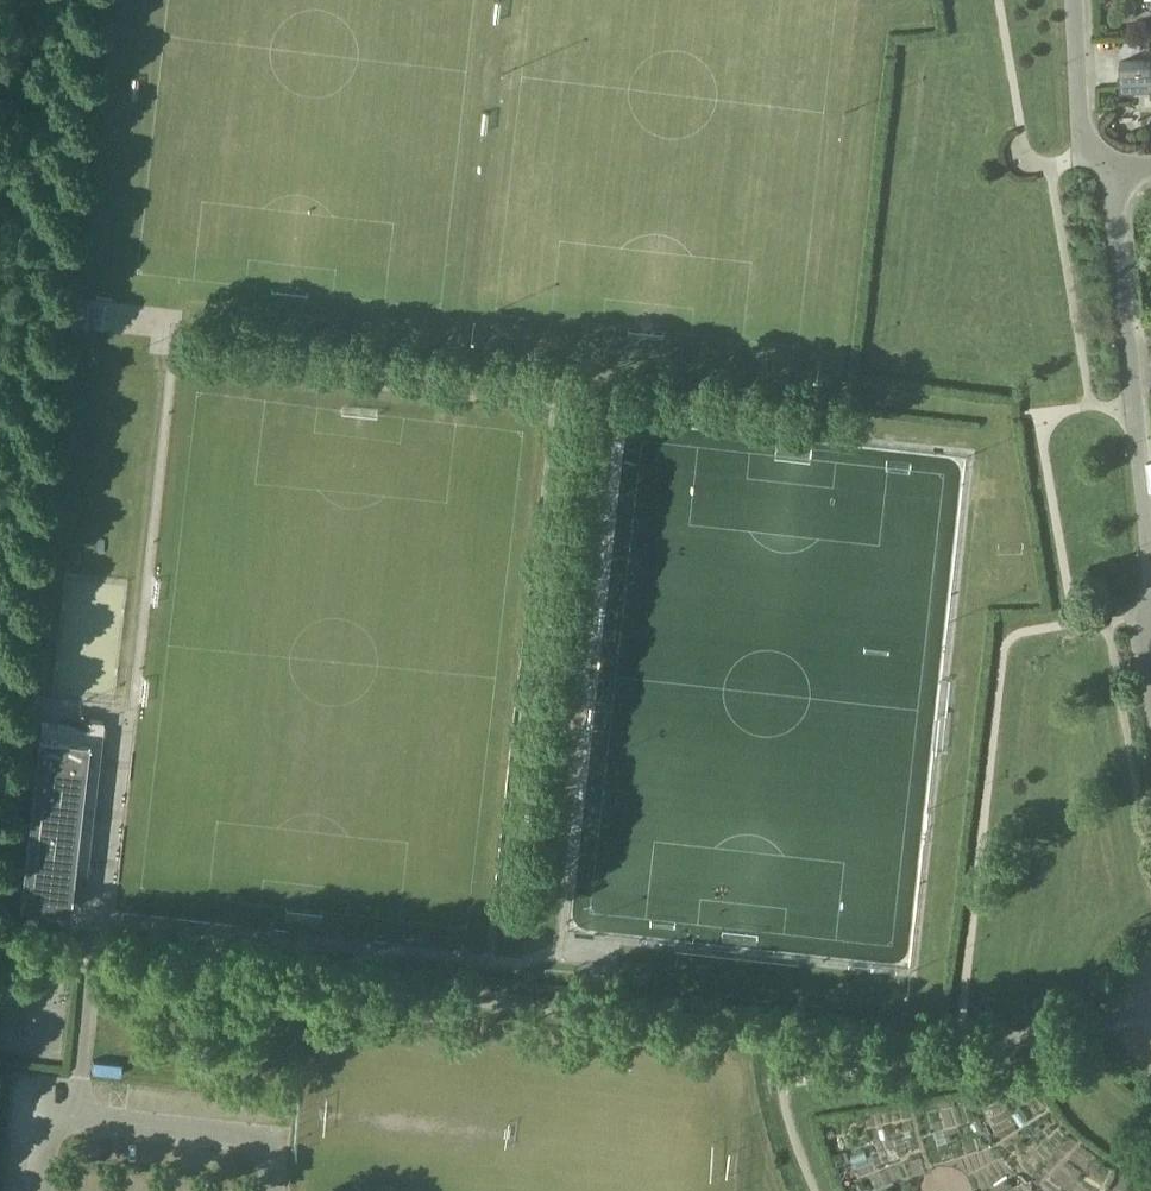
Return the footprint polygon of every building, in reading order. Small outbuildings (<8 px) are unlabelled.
[(1120,61),(1121,86),(1150,84),(1150,60),(1120,61)] [(72,726),(41,722),(40,735),(39,735),(20,905),(70,910),(75,870),(87,871),(104,721),(73,717),(72,726)]
